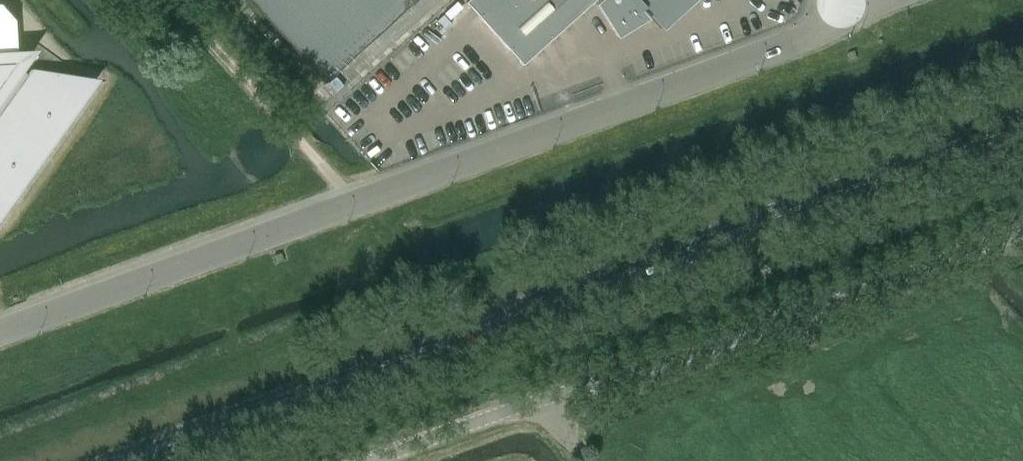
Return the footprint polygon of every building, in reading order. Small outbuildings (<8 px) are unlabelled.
[(325,83),(417,0),(249,0),(325,83)] [(468,4),(524,67),(597,2),(616,32),(644,14),(643,13),(646,11),(662,28),(692,0),(472,0),(468,4)] [(82,79),(32,71),(28,76),(17,67),(19,64),(17,22),(8,13),(0,14),(0,201),(4,197),(11,189),(19,181),(26,173),(33,165),(40,156),(46,147),(52,138),(58,129),(63,119),(69,109),(73,99),(78,89),(82,79)] [(856,52),(849,54),(851,61),(859,58),(856,52)]
